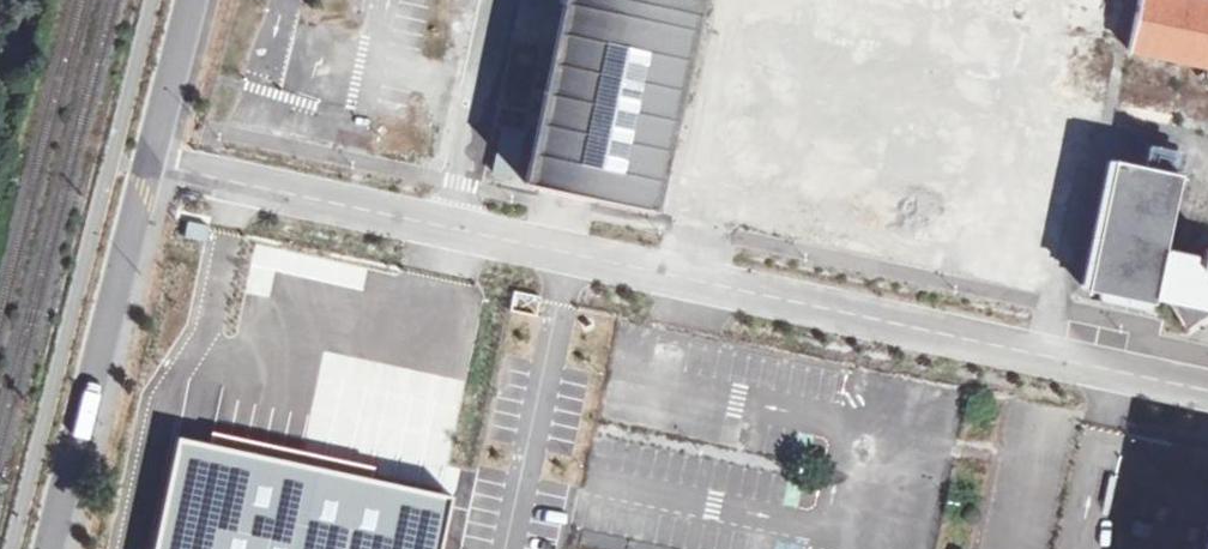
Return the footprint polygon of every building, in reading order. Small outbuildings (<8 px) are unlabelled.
[(653,210),(698,0),(545,0),(505,190),(557,200),(637,217),(653,210)] [(1130,48),(1207,64),(1207,1),(1202,0),(1140,0),(1130,48)] [(1166,253),(1181,174),(1114,161),(1088,290),(1153,304),(1155,300),(1171,303),(1187,324),(1203,315),(1204,310),(1207,311),(1207,261),(1166,253)]
